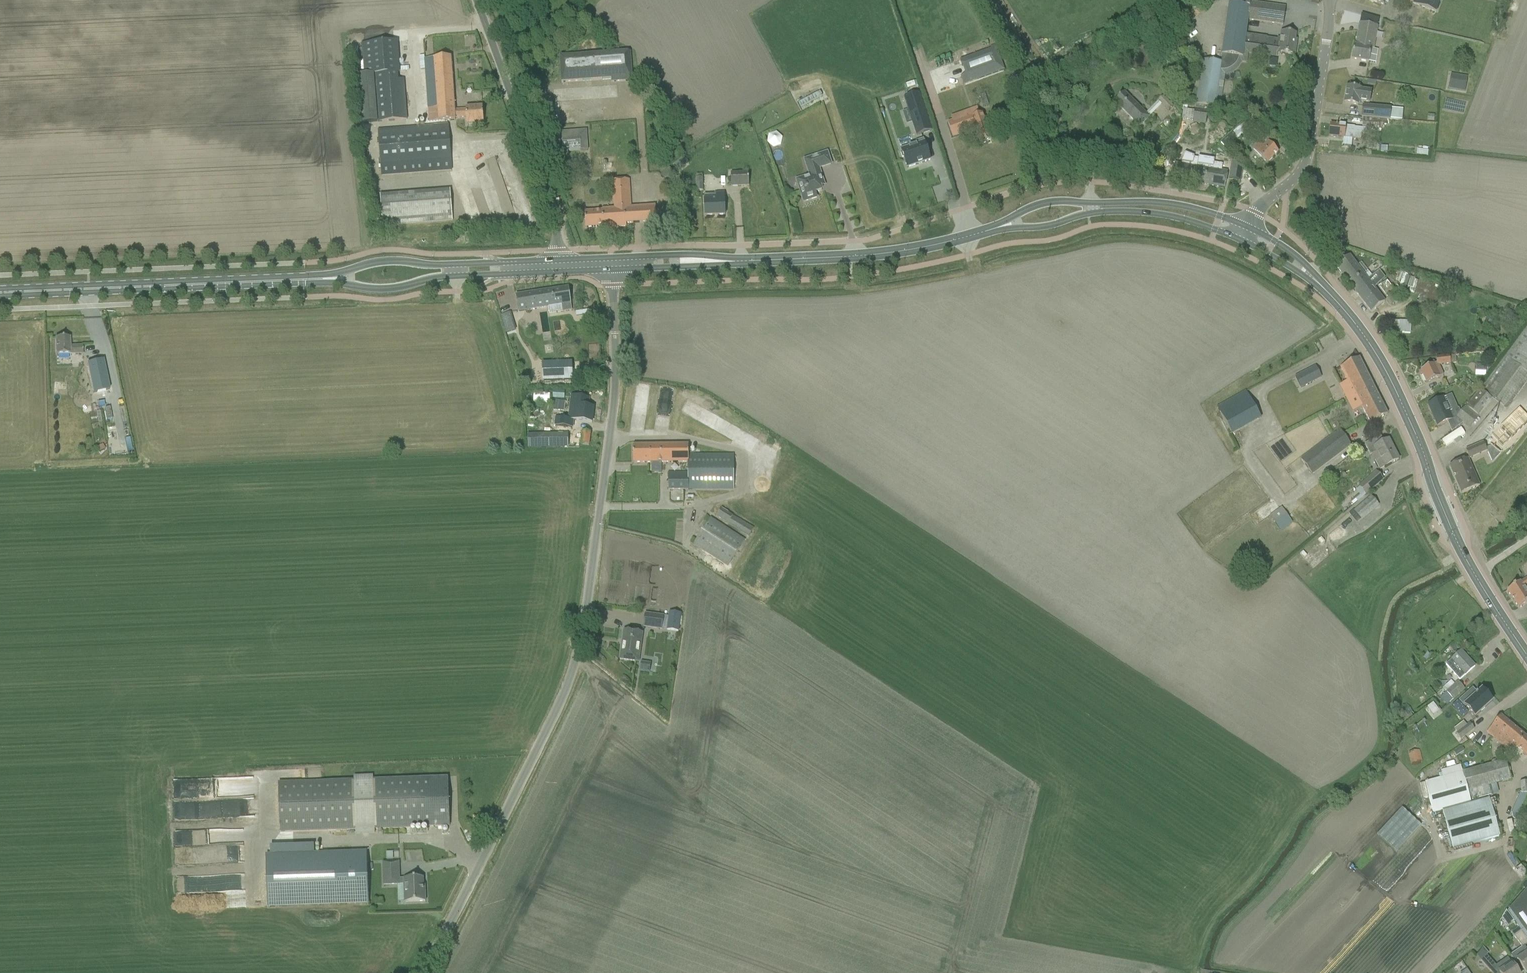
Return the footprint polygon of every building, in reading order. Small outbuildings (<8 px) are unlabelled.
[(1437,0),(1409,0),(1413,1),(1412,4),(1433,12),(1437,0)] [(1283,25),(1285,8),(1245,2),(1245,7),(1228,5),(1221,54),(1220,62),(1202,60),(1195,104),(1215,107),(1220,70),(1222,71),(1225,71),(1228,70),(1230,68),(1233,66),(1236,64),(1237,61),(1238,60),(1238,57),(1242,58),(1244,45),(1277,50),(1277,53),(1294,55),(1295,47),(1293,47),(1295,35),(1283,33),(1283,37),(1281,37),(1280,39),(1277,39),(1277,40),(1267,39),(1267,38),(1246,35),(1248,20),(1283,25)] [(1351,60),(1361,61),(1368,63),(1371,49),(1373,50),(1377,27),(1359,24),(1355,46),(1354,46),(1351,60)] [(1170,45),(1173,49),(1179,44),(1176,40),(1170,45)] [(398,80),(397,73),(399,73),(397,42),(362,44),(364,75),(359,75),(363,124),(407,120),(404,80),(398,80)] [(1004,71),(996,48),(960,61),(965,76),(961,77),(964,85),(1004,71)] [(632,81),(630,52),(560,57),(561,83),(611,80),(612,83),(632,81)] [(441,58),(424,59),(429,118),(429,123),(447,121),(455,121),(455,119),(466,118),(467,125),(484,124),(482,107),(465,108),(466,110),(455,111),(451,57),(441,58)] [(1176,61),(1181,68),(1186,65),(1180,58),(1176,61)] [(1019,72),(1009,79),(1016,88),(1026,82),(1019,72)] [(1465,92),(1467,78),(1460,76),(1459,82),(1449,80),(1448,89),(1465,92)] [(1369,104),(1371,92),(1360,90),(1359,89),(1359,86),(1350,84),(1349,88),(1347,87),(1344,104),(1358,106),(1358,102),(1369,104)] [(919,93),(904,98),(908,111),(911,110),(915,122),(912,123),(916,136),(932,131),(919,93)] [(1115,102),(1139,127),(1149,118),(1124,93),(1115,102)] [(1158,101),(1164,108),(1169,104),(1162,97),(1158,101)] [(1389,119),(1390,109),(1364,106),(1363,117),(1389,119)] [(1205,125),(1207,112),(1194,111),(1193,124),(1205,125)] [(1270,113),(1262,121),(1269,127),(1277,120),(1270,113)] [(953,137),(975,129),(980,145),(992,141),(982,114),(973,117),(972,115),(948,124),(953,137)] [(1362,127),(1378,129),(1378,128),(1382,128),(1383,121),(1363,119),(1362,127)] [(1237,138),(1251,124),(1247,120),(1233,134),(1232,133),(1221,144),(1224,147),(1235,136),(1237,138)] [(1264,128),(1256,120),(1251,124),(1259,133),(1262,135),(1266,130),(1264,128)] [(424,127),(378,131),(379,154),(380,164),(381,176),(451,171),(450,159),(448,125),(424,127)] [(1330,125),(1329,137),(1343,138),(1342,146),(1351,147),(1352,139),(1361,140),(1361,133),(1366,134),(1367,129),(1354,128),(1354,127),(1340,126),(1330,125)] [(587,151),(586,131),(561,133),(562,145),(580,144),(580,152),(587,151)] [(768,135),(767,143),(773,148),(780,146),(782,138),(776,132),(768,135)] [(916,145),(901,150),(907,169),(930,161),(923,140),(916,143),(916,145)] [(1253,150),(1260,157),(1267,164),(1278,153),(1268,143),(1264,147),(1260,143),(1253,150)] [(823,182),(819,169),(831,165),(827,153),(804,160),(808,172),(810,171),(812,175),(808,177),(809,180),(801,183),(804,191),(800,192),(804,202),(817,198),(815,193),(822,191),(819,183),(823,182)] [(679,171),(688,163),(682,156),(673,164),(679,171)] [(1240,182),(1242,168),(1242,166),(1232,159),(1231,167),(1229,180),(1240,182)] [(1172,180),(1224,189),(1227,172),(1222,171),(1175,164),(1172,180)] [(667,184),(677,176),(670,169),(661,176),(667,184)] [(731,173),(731,187),(749,186),(748,172),(731,173)] [(620,209),(602,210),(602,212),(584,213),(585,229),(603,227),(603,229),(626,227),(626,224),(656,222),(655,207),(630,208),(628,180),(612,182),(614,205),(620,205),(620,209)] [(380,196),(382,226),(452,221),(450,191),(380,196)] [(704,195),(705,216),(725,216),(724,194),(704,195)] [(1364,275),(1349,256),(1336,267),(1350,286),(1364,275)] [(1390,265),(1388,273),(1398,276),(1400,268),(1390,265)] [(1364,275),(1350,286),(1371,313),(1385,303),(1374,289),(1385,278),(1379,271),(1367,280),(1364,275)] [(1418,303),(1429,306),(1429,304),(1436,306),(1442,283),(1424,278),(1418,303)] [(572,310),(571,304),(569,288),(516,296),(518,312),(548,308),(549,314),(572,310)] [(1516,322),(1520,316),(1508,309),(1504,315),(1511,319),(1516,322)] [(1486,318),(1484,327),(1498,331),(1501,322),(1486,318)] [(1394,321),(1393,333),(1398,333),(1410,333),(1411,322),(1399,321),(1394,321)] [(1484,393),(1506,409),(1526,382),(1526,335),(1484,393)] [(69,338),(55,339),(56,356),(71,356),(71,361),(88,360),(88,346),(70,347),(69,338)] [(1420,371),(1426,384),(1443,376),(1438,366),(1450,364),(1449,356),(1436,358),(1436,363),(1420,371)] [(1347,382),(1339,386),(1353,412),(1361,407),(1370,424),(1387,415),(1358,359),(1340,368),(1347,382)] [(103,361),(87,365),(93,394),(109,390),(103,361)] [(570,362),(542,363),(543,381),(571,380),(570,362)] [(1475,376),(1485,377),(1486,365),(1476,364),(1475,376)] [(1306,372),(1295,377),(1301,388),(1311,383),(1306,372)] [(1477,418),(1492,400),(1479,390),(1465,408),(1471,413),(1477,418)] [(556,418),(555,426),(571,428),(572,420),(582,422),(592,423),(593,408),(587,407),(588,398),(578,397),(572,396),(570,414),(570,420),(556,418)] [(1469,416),(1471,413),(1465,408),(1460,414),(1458,409),(1449,413),(1443,399),(1428,405),(1437,426),(1447,422),(1451,433),(1462,424),(1463,424),(1469,416)] [(554,400),(552,410),(564,412),(566,401),(554,400)] [(687,403),(683,412),(703,423),(707,414),(687,403)] [(1225,403),(1217,407),(1232,434),(1239,430),(1225,403)] [(1491,436),(1502,448),(1526,423),(1526,417),(1519,409),(1491,436)] [(1469,429),(1475,421),(1469,416),(1463,424),(1469,429)] [(1301,460),(1312,475),(1351,446),(1339,430),(1301,460)] [(581,445),(589,446),(590,433),(583,432),(581,445)] [(567,434),(528,435),(528,449),(568,448),(567,434)] [(1374,460),(1379,470),(1398,460),(1388,440),(1383,443),(1380,436),(1364,444),(1370,455),(1377,452),(1379,458),(1374,460)] [(1487,451),(1486,449),(1483,443),(1465,451),(1469,459),(1487,451)] [(688,445),(633,446),(633,463),(660,463),(687,463),(688,463),(688,455),(688,445)] [(687,473),(668,473),(668,490),(733,490),(733,455),(688,455),(688,463),(687,463),(687,473)] [(1465,460),(1468,459),(1467,459),(1450,467),(1462,494),(1479,486),(1477,487),(1465,460)] [(1518,469),(1526,476),(1526,459),(1518,469)] [(1359,487),(1366,494),(1382,480),(1376,472),(1359,487)] [(1354,511),(1361,520),(1378,506),(1370,497),(1354,511)] [(1270,516),(1280,531),(1292,523),(1281,507),(1270,516)] [(752,530),(720,510),(715,518),(747,538),(752,530)] [(701,534),(694,545),(727,566),(744,540),(714,521),(710,519),(701,534)] [(1518,610),(1526,604),(1526,593),(1524,589),(1526,587),(1526,578),(1520,583),(1520,582),(1506,591),(1518,610)] [(666,631),(678,632),(680,614),(668,612),(666,631)] [(643,627),(662,630),(664,616),(645,614),(643,627)] [(619,660),(639,663),(643,633),(624,631),(619,660)] [(1454,643),(1449,647),(1453,652),(1458,648),(1454,643)] [(1445,665),(1459,681),(1475,667),(1461,652),(1445,665)] [(1446,693),(1442,696),(1449,704),(1453,700),(1464,690),(1458,682),(1446,693)] [(1466,695),(1460,701),(1464,706),(1475,718),(1492,702),(1488,697),(1489,696),(1484,690),(1483,692),(1482,690),(1477,694),(1473,689),(1466,695)] [(1433,704),(1427,708),(1432,715),(1438,711),(1433,704)] [(1506,749),(1511,753),(1515,747),(1526,757),(1526,739),(1501,717),(1487,733),(1506,749)] [(1470,724),(1456,734),(1460,740),(1474,730),(1470,724)] [(1421,761),(1419,750),(1408,753),(1411,764),(1421,761)] [(1495,763),(1462,773),(1467,792),(1492,785),(1510,780),(1505,761),(1495,763)] [(1467,792),(1462,773),(1460,765),(1440,771),(1442,777),(1424,783),(1433,814),(1442,812),(1451,850),(1499,837),(1488,798),(1470,803),(1470,801),(1495,794),(1492,785),(1467,792)] [(278,783),(280,833),(355,831),(355,835),(375,834),(375,830),(449,827),(448,778),(372,780),(372,776),(353,777),(353,781),(278,783)] [(1377,835),(1396,852),(1421,826),(1402,808),(1377,835)] [(206,848),(176,849),(177,863),(207,862),(206,848)] [(266,857),(267,906),(368,903),(367,854),(266,857)] [(383,863),(384,885),(399,885),(399,879),(398,863),(383,863)] [(404,879),(399,879),(399,885),(404,885),(404,890),(407,890),(408,903),(425,902),(425,892),(424,892),(423,892),(423,891),(423,886),(423,878),(404,879)] [(1507,913),(1514,922),(1519,929),(1518,929),(1521,932),(1526,941),(1526,890),(1518,899),(1507,913)] [(1507,913),(1503,919),(1508,926),(1514,922),(1507,913)] [(1517,928),(1512,932),(1515,936),(1521,932),(1518,929),(1517,928)] [(1511,956),(1515,962),(1517,961),(1525,972),(1526,972),(1526,951),(1524,947),(1526,945),(1526,941),(1521,932),(1515,936),(1523,948),(1511,956)] [(1486,956),(1480,961),(1490,971),(1496,966),(1486,956)] [(1499,972),(1517,972),(1514,968),(1511,964),(1511,965),(1507,959),(1500,963),(1502,965),(1504,969),(1499,972)]
